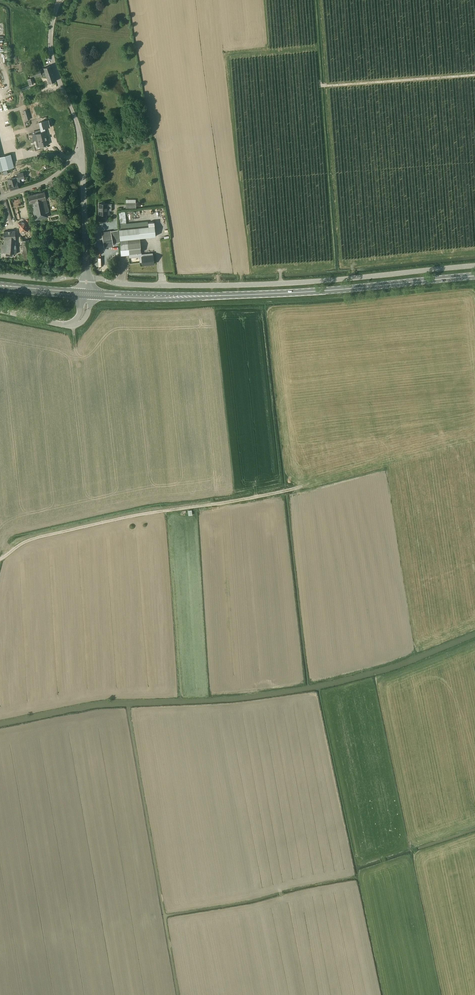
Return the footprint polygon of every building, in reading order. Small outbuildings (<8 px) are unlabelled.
[(49,72),(52,71),(50,66),(44,68),(45,72),(43,73),(44,76),(47,75),(49,74),(49,72)] [(40,69),(32,71),(34,77),(41,75),(40,69)] [(49,74),(47,75),(49,83),(56,81),(52,71),(49,72),(49,74)] [(50,127),(48,120),(39,123),(40,130),(50,127)] [(37,147),(40,147),(49,144),(46,131),(36,134),(36,133),(32,134),(34,141),(36,141),(37,147)] [(14,167),(11,154),(0,157),(0,171),(14,167)] [(18,177),(16,178),(8,180),(11,190),(19,188),(18,183),(20,182),(19,180),(25,178),(23,172),(17,174),(18,177)] [(45,192),(28,196),(30,203),(31,203),(35,219),(43,218),(42,213),(49,212),(46,199),(45,192)] [(135,208),(135,199),(125,199),(125,208),(135,208)] [(99,203),(99,214),(107,214),(109,214),(109,211),(111,211),(112,204),(107,204),(107,203),(105,203),(105,202),(101,202),(101,203),(99,203)] [(26,222),(19,223),(21,232),(21,233),(25,233),(24,231),(27,231),(26,222)] [(148,226),(139,227),(140,233),(140,238),(156,236),(154,222),(150,222),(148,222),(148,226)] [(125,229),(119,229),(120,244),(121,255),(129,254),(139,253),(140,253),(141,253),(141,252),(140,238),(140,233),(139,227),(137,227),(125,229)] [(1,248),(1,253),(3,253),(11,253),(14,253),(17,254),(16,239),(15,231),(4,231),(5,240),(4,240),(4,244),(2,244),(1,248)] [(102,232),(103,241),(112,240),(111,231),(102,232)] [(22,241),(25,262),(33,261),(32,252),(31,252),(29,240),(22,241)] [(140,253),(139,253),(139,254),(139,256),(142,256),(142,257),(143,265),(154,264),(153,255),(153,253),(142,254),(141,254),(141,253),(140,253)]
